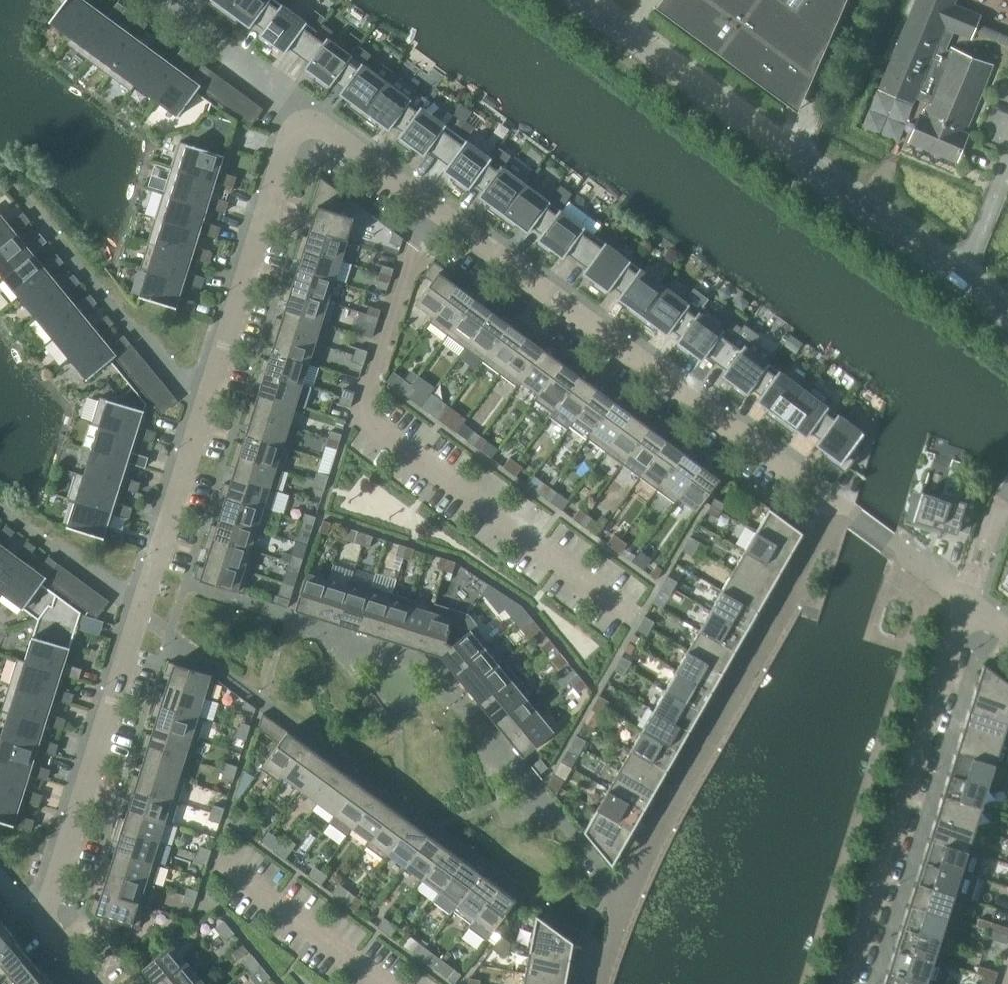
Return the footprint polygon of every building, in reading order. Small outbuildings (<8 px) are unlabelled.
[(67,45),(95,7),(100,0),(87,0),(86,1),(85,0),(58,0),(63,4),(49,22),(71,37),(66,44),(67,45)] [(222,13),(232,0),(211,0),(209,4),(222,13)] [(254,23),(269,3),(271,0),(232,0),(222,13),(236,24),(239,20),(250,28),(254,23)] [(687,31),(797,112),(846,0),(662,0),(661,1),(656,8),(687,31)] [(928,107),(926,114),(924,117),(921,116),(911,141),(955,160),(957,161),(967,135),(964,133),(974,108),(992,66),(952,49),(951,52),(945,50),(953,31),(966,37),(970,39),(978,21),(980,16),(986,0),(916,0),(879,89),(913,103),(915,98),(919,99),(926,102),(930,104),(929,106),(928,107)] [(67,45),(88,60),(116,23),(126,10),(117,3),(107,16),(95,7),(67,45)] [(289,48),(299,56),(314,35),(304,28),(307,24),(282,5),(278,9),(269,3),(254,23),(263,30),(257,39),(271,50),(274,46),(285,54),(289,48)] [(88,60),(110,76),(137,39),(147,25),(138,19),(128,32),(116,23),(88,60)] [(131,92),(136,85),(159,54),(169,41),(160,34),(150,48),(137,39),(110,76),(131,92)] [(334,82),(349,62),(352,57),(327,38),(324,43),(314,35),(299,56),(309,63),(305,69),(316,77),(313,80),(327,91),(334,82)] [(136,85),(157,101),(180,70),(190,57),(181,50),(171,63),(159,54),(136,85)] [(348,106),(361,116),(386,82),(362,64),(358,68),(349,62),(334,82),(344,89),(339,94),(351,102),(348,106)] [(180,70),(157,101),(178,117),(211,72),(202,66),(192,79),(180,70)] [(386,82),(361,116),(375,126),(378,123),(389,131),(393,125),(403,132),(421,107),(421,108),(427,100),(392,74),(386,82)] [(421,107),(403,132),(396,141),(410,152),(413,148),(424,156),(428,151),(438,158),(453,138),(457,134),(464,124),(454,116),(446,126),(421,108),(421,107)] [(473,184),(488,164),(492,159),(457,134),(453,138),(438,158),(448,165),(444,171),(455,179),(452,183),(467,193),(473,184)] [(172,168),(216,182),(232,187),(235,177),(219,172),(226,150),(210,145),(209,151),(188,144),(180,142),(172,168)] [(487,208),(501,218),(526,184),(501,166),(497,171),(488,164),(473,184),(483,191),(479,197),(490,205),(487,208)] [(172,168),(164,193),(208,208),(224,213),(227,202),(212,197),(216,182),(172,168)] [(313,220),(310,228),(348,240),(354,218),(336,212),(342,193),(320,177),(307,218),(313,220)] [(533,228),(547,207),(551,203),(526,184),(501,218),(515,229),(517,225),(528,233),(533,228)] [(164,193),(156,219),(200,233),(216,238),(219,227),(204,222),(208,208),(164,193)] [(567,253),(577,260),(592,240),(582,233),(585,228),(560,210),(557,214),(547,207),(533,228),(542,234),(535,244),(549,254),(552,251),(563,259),(567,253)] [(16,233),(29,222),(22,214),(9,224),(0,213),(0,246),(16,233)] [(148,244),(155,246),(192,258),(208,263),(211,252),(196,247),(200,233),(156,219),(148,244)] [(302,235),(298,247),(341,260),(348,240),(310,228),(308,237),(302,235)] [(393,231),(393,232),(389,243),(401,246),(403,239),(403,238),(393,231)] [(3,278),(33,253),(46,243),(39,234),(26,245),(16,233),(0,246),(0,274),(3,278)] [(613,287),(627,266),(631,262),(605,243),(602,248),(592,240),(577,260),(587,268),(583,273),(594,282),(591,285),(606,296),(613,287)] [(147,271),(184,283),(200,288),(203,278),(188,273),(192,258),(155,246),(147,271)] [(300,261),(297,269),(335,281),(341,260),(298,247),(294,259),(300,261)] [(3,278),(20,298),(50,274),(63,263),(56,254),(43,265),(33,253),(3,278)] [(429,322),(430,323),(457,286),(450,281),(454,276),(434,261),(423,275),(432,282),(416,303),(433,316),(429,322)] [(382,265),(380,273),(391,276),(394,269),(382,265)] [(626,311),(640,321),(665,287),(640,269),(637,273),(627,266),(613,287),(622,293),(618,299),(629,307),(626,311)] [(289,276),(285,288),(328,302),(335,281),(297,269),(295,278),(289,276)] [(184,283),(147,271),(139,297),(192,313),(196,303),(180,298),(184,283)] [(391,276),(380,273),(378,280),(389,284),(391,276)] [(20,298),(37,318),(67,294),(80,283),(73,275),(60,285),(50,274),(20,298)] [(430,323),(448,335),(478,294),(468,286),(465,291),(457,286),(430,323)] [(728,291),(721,286),(714,295),(721,300),(728,291)] [(672,330),(681,337),(687,329),(696,317),(686,310),(690,305),(665,287),(640,321),(654,331),(656,327),(668,336),(672,330)] [(287,302),(285,311),(328,324),(335,304),(328,302),(285,288),(282,300),(287,302)] [(37,318),(53,339),(83,314),(96,304),(89,295),(76,306),(67,294),(37,318)] [(448,335),(465,348),(492,311),(485,306),(489,301),(478,294),(448,335)] [(370,306),(367,314),(379,318),(381,310),(370,306)] [(276,317),(272,329),(322,345),(328,324),(285,311),(282,319),(276,317)] [(465,348),(482,361),(513,319),(503,312),(500,317),(492,311),(465,348)] [(707,356),(716,363),(731,343),(721,335),(725,331),(699,312),(696,317),(687,329),(681,337),(674,346),(689,357),(691,353),(702,361),(707,356)] [(53,339),(70,359),(100,335),(113,324),(106,316),(93,326),(83,314),(53,339)] [(379,318),(367,314),(365,322),(376,325),(379,318)] [(482,361),(500,374),(527,337),(520,332),(523,327),(513,319),(482,361)] [(774,337),(783,344),(790,335),(781,328),(774,337)] [(274,343),(272,352),(309,364),(315,344),(322,346),(322,345),(272,329),(269,341),(274,343)] [(100,335),(70,359),(87,380),(130,345),(123,336),(110,347),(100,335)] [(800,342),(791,336),(785,345),(794,351),(800,342)] [(500,374),(517,387),(548,345),(538,337),(534,342),(527,337),(500,374)] [(752,389),(767,369),(770,364),(744,345),(741,350),(731,343),(716,363),(726,370),(722,376),(733,384),(731,388),(745,398),(752,389)] [(534,399),(535,400),(562,363),(555,357),(558,352),(548,345),(517,387),(518,388),(523,382),(539,394),(534,399)] [(357,348),(354,355),(366,359),(368,351),(357,348)] [(263,359),(259,371),(302,384),(309,364),(272,352),(269,360),(263,359)] [(366,359),(354,355),(352,363),(363,366),(366,359)] [(535,400),(552,413),(583,371),(573,364),(570,369),(562,363),(535,400)] [(765,413),(779,423),(804,389),(779,371),(776,376),(767,369),(752,389),(761,396),(757,401),(768,410),(765,413)] [(261,384),(259,393),(296,405),(302,384),(259,371),(256,383),(261,384)] [(558,408),(574,420),(597,389),(590,383),(594,379),(583,371),(552,413),(554,414),(558,408)] [(398,390),(404,395),(411,385),(405,380),(398,390)] [(411,385),(404,395),(411,399),(418,390),(411,385)] [(344,389),(341,396),(353,400),(355,392),(344,389)] [(570,426),(586,438),(587,438),(618,397),(608,389),(605,394),(597,389),(574,420),(570,426)] [(811,432),(820,439),(835,419),(826,412),(829,408),(804,389),(779,423),(793,434),(796,430),(807,438),(811,432)] [(250,401),(246,413),(289,426),(296,405),(259,393),(256,403),(250,401)] [(432,393),(422,407),(432,416),(439,420),(446,411),(449,406),(432,393)] [(353,400),(341,396),(339,404),(350,408),(353,400)] [(92,423),(99,426),(136,437),(152,442),(155,432),(139,427),(144,410),(107,399),(100,397),(92,423)] [(587,438),(605,451),(632,414),(625,409),(628,404),(618,397),(587,438)] [(446,411),(439,420),(445,425),(452,415),(446,411)] [(248,427),(245,435),(289,449),(290,448),(283,445),(289,426),(246,413),(242,425),(248,427)] [(605,451),(622,464),(653,422),(643,415),(639,420),(632,414),(605,451)] [(835,419),(820,439),(816,445),(827,453),(824,457),(845,472),(862,450),(855,445),(864,433),(838,414),(835,419)] [(337,422),(335,429),(342,431),(344,424),(337,422)] [(622,464),(640,477),(667,440),(660,435),(663,430),(653,422),(622,464)] [(99,426),(91,451),(128,463),(144,468),(147,457),(131,452),(136,437),(99,426)] [(331,431),(328,438),(340,442),(342,434),(331,431)] [(467,441),(474,446),(481,436),(474,431),(467,441)] [(237,442),(233,454),(283,470),(289,449),(245,435),(243,444),(237,442)] [(481,436),(474,446),(480,451),(487,441),(481,436)] [(340,442),(328,438),(326,446),(337,450),(340,442)] [(640,477),(657,490),(687,449),(688,448),(678,441),(674,445),(667,440),(640,477)] [(657,490),(674,503),(702,466),(695,460),(698,455),(688,448),(687,449),(657,490)] [(76,474),(120,488),(136,493),(139,482),(123,477),(128,463),(91,451),(84,475),(76,472),(76,474)] [(235,468),(233,476),(276,490),(283,470),(233,454),(229,466),(235,468)] [(503,467),(509,472),(516,462),(510,458),(503,467)] [(516,462),(509,472),(516,477),(523,467),(516,462)] [(702,466),(674,503),(676,503),(680,498),(697,510),(724,474),(713,466),(709,471),(702,466)] [(318,472),(315,480),(327,483),(329,476),(318,472)] [(68,499),(75,501),(112,513),(128,518),(132,507),(116,502),(120,488),(76,474),(68,499)] [(220,495),(270,511),(276,490),(233,476),(230,485),(224,483),(220,495)] [(327,483),(315,480),(313,487),(324,491),(327,483)] [(538,493),(544,498),(551,488),(545,483),(538,493)] [(551,488),(544,498),(551,502),(558,493),(551,488)] [(914,520),(942,529),(958,534),(962,521),(960,521),(966,502),(941,494),(940,498),(923,493),(914,520)] [(222,509),(220,518),(263,531),(270,511),(220,495),(217,507),(222,509)] [(715,498),(711,505),(721,511),(725,504),(715,498)] [(112,513),(75,501),(67,527),(120,543),(124,533),(108,528),(112,513)] [(721,511),(711,505),(707,512),(717,518),(721,511)] [(770,508),(756,531),(792,551),(803,533),(770,508)] [(572,519),(579,523),(586,514),(579,509),(572,519)] [(305,513),(302,521),(314,525),(316,517),(305,513)] [(586,514),(579,523),(585,528),(592,518),(586,514)] [(211,524),(207,536),(257,552),(257,551),(251,548),(256,531),(263,533),(263,531),(220,518),(217,526),(211,524)] [(314,525),(302,521),(300,529),(311,532),(314,525)] [(323,521),(320,532),(327,534),(331,523),(323,521)] [(4,546),(14,533),(5,526),(0,533),(0,552),(4,546)] [(355,543),(362,545),(366,534),(358,531),(355,543)] [(756,531),(745,551),(781,571),(792,551),(756,531)] [(366,534),(362,545),(370,548),(373,536),(366,534)] [(607,544),(614,549),(621,539),(614,534),(607,544)] [(209,550),(207,559),(250,573),(257,552),(207,536),(204,548),(209,550)] [(690,537),(686,543),(696,549),(700,542),(690,537)] [(621,539),(614,549),(620,554),(627,544),(621,539)] [(2,593),(5,590),(26,562),(36,548),(27,542),(17,555),(4,546),(0,552),(0,596),(2,593)] [(696,549),(686,543),(682,550),(693,556),(696,549)] [(396,556),(403,558),(407,547),(399,544),(396,556)] [(407,547),(403,558),(411,561),(415,549),(407,547)] [(745,551),(734,571),(769,591),(781,571),(745,551)] [(292,554),(289,562),(301,566),(303,558),(292,554)] [(2,593),(24,609),(42,584),(57,564),(48,557),(38,571),(26,562),(5,590),(2,593)] [(437,569),(445,571),(448,560),(440,557),(437,569)] [(250,573),(207,559),(204,567),(198,566),(194,579),(244,594),(250,573)] [(448,560),(445,571),(452,573),(456,562),(448,560)] [(301,566),(289,562),(287,570),(298,573),(301,566)] [(657,566),(650,575),(656,580),(662,570),(657,566)] [(734,571),(722,590),(758,611),(769,591),(734,571)] [(295,611),(317,617),(328,580),(307,574),(295,611)] [(668,575),(664,582),(674,588),(678,581),(668,575)] [(1000,586),(1007,592),(1007,575),(1000,586)] [(317,617),(337,624),(348,590),(351,580),(350,580),(348,586),(328,580),(317,617)] [(337,624),(358,630),(372,586),(351,580),(348,590),(337,624)] [(674,588),(664,582),(660,590),(670,596),(674,588)] [(18,659),(62,674),(78,679),(81,668),(65,663),(80,614),(53,606),(57,595),(42,584),(24,609),(38,619),(25,661),(18,659)] [(358,630),(379,637),(392,593),(372,586),(358,630)] [(722,590),(711,610),(747,631),(758,611),(722,590)] [(379,637),(399,643),(413,599),(392,593),(379,637)] [(279,597),(276,604),(288,608),(290,600),(279,597)] [(399,643),(420,650),(434,606),(413,599),(399,643)] [(420,650),(441,656),(449,643),(469,614),(436,604),(435,606),(434,606),(420,650)] [(513,614),(518,620),(528,613),(522,606),(513,614)] [(711,610),(700,630),(735,650),(747,631),(711,610)] [(528,613),(518,620),(523,626),(533,619),(528,613)] [(449,643),(441,656),(454,673),(490,644),(475,626),(477,624),(469,614),(449,643)] [(645,616),(641,623),(651,629),(655,622),(645,616)] [(651,629),(641,623),(637,630),(647,636),(651,629)] [(700,630),(688,650),(724,670),(735,650),(700,630)] [(541,647),(546,654),(555,646),(550,640),(541,647)] [(454,673),(468,689),(503,660),(490,644),(454,673)] [(555,646),(546,654),(551,660),(560,652),(555,646)] [(688,650),(677,669),(713,690),(724,670),(688,650)] [(622,656),(618,663),(628,669),(632,662),(622,656)] [(18,659),(10,685),(54,699),(70,704),(73,694),(57,689),(62,674),(18,659)] [(468,689),(482,706),(517,677),(503,660),(468,689)] [(170,676),(167,685),(211,699),(217,679),(211,675),(168,661),(164,674),(170,676)] [(628,669),(618,663),(614,670),(624,676),(628,669)] [(970,709),(1007,721),(1007,681),(984,664),(970,709)] [(677,669),(666,689),(701,710),(713,690),(677,669)] [(568,681),(573,687),(582,680),(577,673),(568,681)] [(482,706),(495,723),(525,698),(531,694),(517,677),(482,706)] [(582,680),(573,687),(578,693),(587,686),(582,680)] [(10,685),(2,710),(46,724),(62,729),(65,719),(49,714),(54,699),(10,685)] [(159,692),(155,704),(204,719),(205,718),(198,715),(203,698),(210,700),(211,699),(167,685),(164,693),(159,692)] [(666,689),(654,709),(690,730),(701,710),(666,689)] [(599,696),(595,702),(606,708),(609,701),(599,696)] [(495,723),(509,740),(539,715),(525,698),(495,723)] [(243,709),(254,712),(255,712),(256,709),(256,708),(246,701),(243,709)] [(606,708),(595,702),(591,709),(602,715),(606,708)] [(157,718),(154,726),(198,740),(204,719),(155,704),(151,716),(157,718)] [(654,709),(643,729),(679,749),(690,730),(654,709)] [(963,731),(1002,743),(1007,725),(1007,721),(970,709),(963,731)] [(38,750),(54,755),(57,744),(41,739),(46,724),(2,710),(2,711),(9,713),(1,737),(0,736),(0,737),(38,750)] [(260,768),(279,782),(307,745),(263,713),(258,728),(279,743),(260,768)] [(539,715),(509,740),(524,757),(554,732),(539,715)] [(239,722),(237,729),(248,733),(251,725),(239,722)] [(146,733),(142,745),(191,760),(198,740),(154,726),(151,735),(146,733)] [(248,733),(237,729),(234,737),(246,741),(248,733)] [(643,729),(632,749),(667,769),(679,749),(643,729)] [(963,731),(956,753),(996,765),(1002,743),(963,731)] [(576,735),(572,742),(583,748),(587,741),(576,735)] [(30,775),(46,780),(49,769),(33,764),(38,750),(0,737),(0,765),(30,775)] [(583,748),(572,742),(568,749),(579,755),(583,748)] [(144,759),(141,767),(185,781),(185,779),(179,777),(184,760),(191,762),(191,760),(142,745),(138,757),(144,759)] [(284,777),(301,789),(324,758),(307,745),(279,782),(280,783),(284,777)] [(632,749),(620,768),(656,789),(667,769),(632,749)] [(956,753),(949,775),(989,787),(996,765),(956,753)] [(301,789),(318,802),(341,771),(324,758),(301,789)] [(541,758),(532,766),(539,775),(548,768),(541,758)] [(226,763),(224,771),(235,774),(238,766),(226,763)] [(22,800),(38,805),(41,795),(25,790),(30,775),(0,765),(0,793),(22,800)] [(133,774),(129,786),(179,802),(185,781),(141,767),(139,776),(133,774)] [(620,768),(609,788),(645,809),(656,789),(620,768)] [(235,774),(224,771),(222,778),(233,782),(235,774)] [(318,802),(336,815),(359,784),(341,771),(318,802)] [(554,775),(550,782),(560,788),(564,781),(554,775)] [(949,775),(943,796),(982,809),(989,787),(949,775)] [(560,788),(550,782),(548,786),(547,786),(555,796),(556,795),(560,788)] [(376,797),(359,784),(336,815),(330,823),(347,836),(353,828),(376,797)] [(131,801),(128,809),(172,822),(179,802),(129,786),(125,799),(131,801)] [(609,788),(598,808),(633,828),(645,809),(609,788)] [(0,793),(0,821),(30,830),(34,820),(18,815),(22,800),(0,793)] [(943,796),(936,818),(975,830),(982,809),(943,796)] [(365,845),(366,846),(394,809),(376,797),(353,828),(369,840),(365,845)] [(213,805),(211,812),(222,816),(225,808),(213,805)] [(633,828),(598,808),(584,831),(612,865),(633,828)] [(120,816),(116,827),(159,841),(165,822),(171,824),(172,822),(128,809),(125,818),(120,816)] [(366,846),(384,859),(411,822),(394,809),(366,846)] [(222,816),(211,812),(208,820),(220,823),(222,816)] [(238,824),(244,829),(251,819),(245,815),(238,824)] [(936,818),(929,840),(968,852),(975,830),(936,818)] [(251,819),(244,829),(251,834),(258,824),(251,819)] [(389,854),(405,866),(428,835),(411,822),(384,859),(385,860),(389,854)] [(118,842),(115,850),(159,864),(159,863),(152,861),(159,841),(116,827),(112,840),(118,842)] [(405,866),(423,879),(446,848),(428,835),(405,866)] [(272,850),(279,855),(286,845),(280,840),(272,850)] [(929,840),(922,862),(962,874),(968,852),(929,840)] [(286,845),(279,855),(285,859),(292,850),(286,845)] [(200,846),(198,854),(209,857),(212,850),(200,846)] [(423,879),(440,892),(463,861),(446,848),(423,879)] [(107,858),(103,869),(153,884),(159,864),(115,850),(112,859),(107,858)] [(209,857),(198,854),(195,861),(207,865),(209,857)] [(452,910),(453,910),(481,873),(463,861),(440,892),(456,904),(452,910)] [(922,862),(915,883),(955,896),(962,874),(922,862)] [(308,876),(314,881),(321,871),(315,866),(308,876)] [(105,883),(102,891),(146,905),(146,904),(149,905),(155,887),(152,886),(153,884),(103,869),(99,882),(105,883)] [(321,871),(314,881),(321,885),(328,876),(321,871)] [(453,910),(471,923),(498,886),(481,873),(453,910)] [(915,883),(909,905),(948,918),(955,896),(915,883)] [(486,941),(516,900),(498,886),(471,923),(468,927),(486,941)] [(187,887),(185,895),(196,899),(199,891),(187,887)] [(146,905),(102,891),(99,901),(94,899),(90,911),(109,935),(125,923),(139,927),(146,905)] [(343,902),(349,906),(356,897),(350,892),(343,902)] [(196,899),(185,895),(182,903),(194,906),(196,899)] [(356,897),(349,906),(356,911),(363,901),(356,897)] [(577,910),(583,914),(587,907),(580,903),(577,910)] [(909,905),(902,927),(941,939),(948,918),(909,905)] [(537,914),(530,951),(570,959),(573,941),(537,914)] [(377,927),(384,932),(391,922),(385,918),(377,927)] [(215,928),(220,934),(230,927),(225,921),(215,928)] [(16,939),(3,922),(0,924),(0,952),(16,939)] [(391,922),(384,932),(390,937),(397,927),(391,922)] [(990,930),(1007,936),(1007,927),(992,922),(990,930)] [(230,927),(220,934),(225,941),(235,933),(230,927)] [(902,927),(895,949),(934,961),(941,939),(902,927)] [(990,930),(987,937),(1006,943),(1007,938),(1007,936),(990,930)] [(491,947),(501,955),(510,943),(501,935),(494,943),(491,947)] [(29,957),(17,942),(18,941),(16,939),(0,952),(0,980),(29,957)] [(412,953),(419,958),(426,948),(419,943),(412,953)] [(154,983),(160,983),(187,962),(172,945),(142,969),(154,983)] [(426,948),(419,958),(425,962),(432,953),(426,948)] [(895,949),(888,970),(928,983),(934,961),(895,949)] [(530,951),(526,974),(566,981),(570,959),(530,951)] [(243,962),(248,968),(257,960),(252,954),(243,962)] [(44,973),(43,972),(42,973),(29,957),(0,980),(0,983),(31,983),(44,973)] [(257,960),(248,968),(253,974),(262,966),(257,960)] [(200,979),(187,962),(160,983),(194,983),(200,979)] [(976,973),(984,976),(995,979),(998,972),(978,966),(976,973)] [(455,969),(448,979),(454,983),(462,974),(455,969)] [(884,983),(927,983),(928,983),(888,970),(884,983)] [(44,973),(31,983),(54,983),(44,973)] [(524,983),(566,983),(566,981),(526,974),(524,983)] [(984,976),(981,983),(984,983),(994,983),(995,979),(984,976)]
